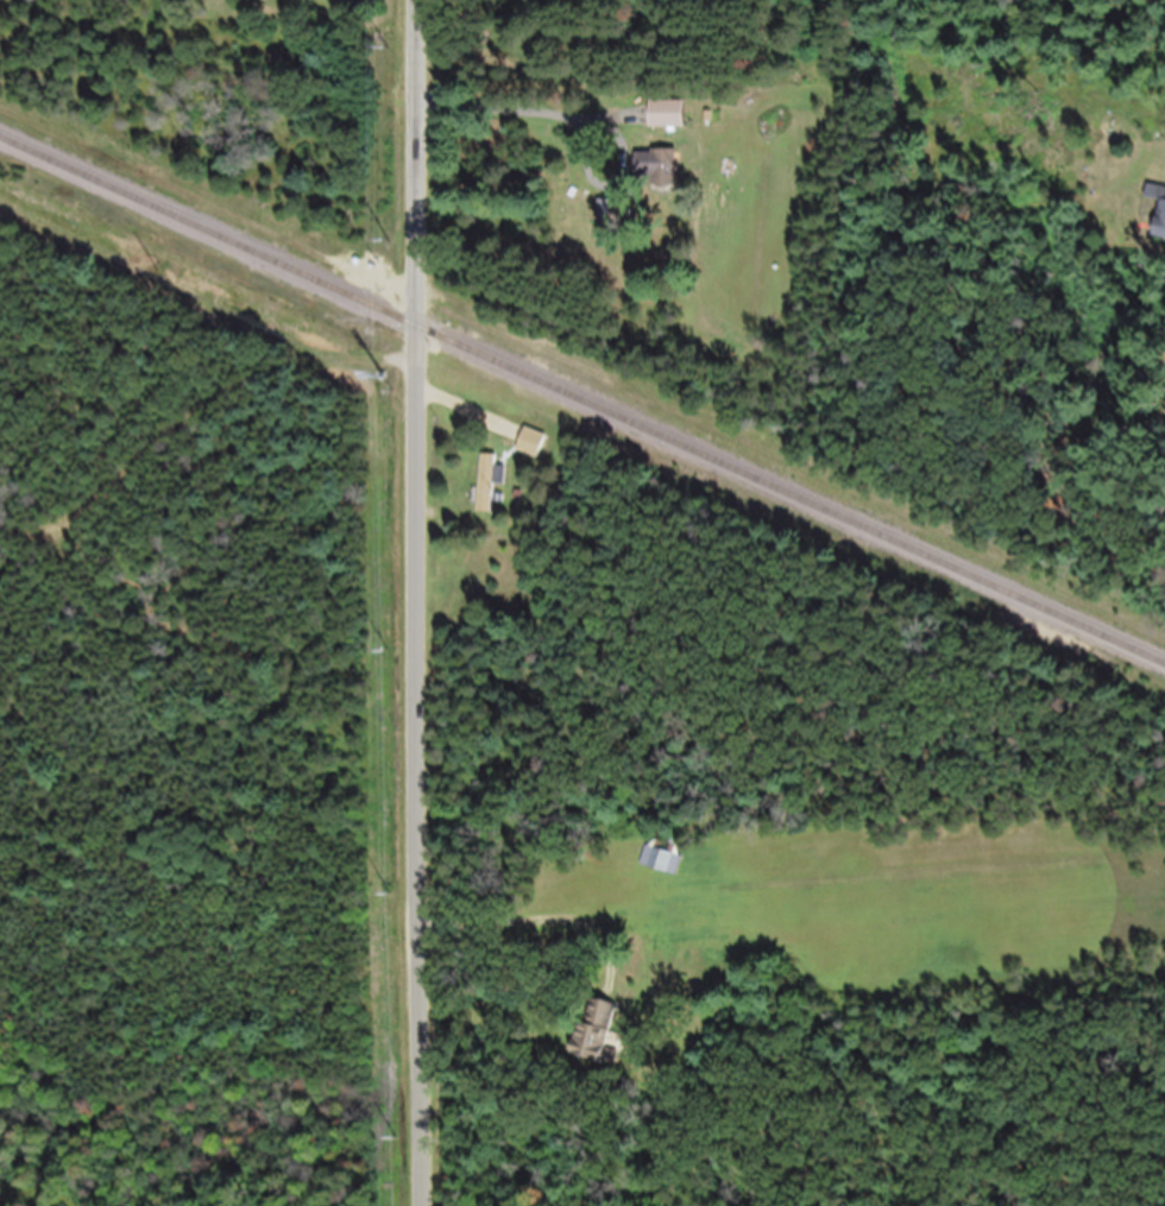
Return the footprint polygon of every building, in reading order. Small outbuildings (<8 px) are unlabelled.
[(686,139),(686,113),(649,113),(649,139),(686,139)] [(676,162),(634,162),(635,191),(652,190),(652,201),(677,200),(676,162)] [(1152,247),(1164,250),(1164,199),(1162,199),(1152,247)] [(502,467),(483,467),(481,524),(495,525),(496,496),(508,496),(508,479),(502,479),(502,467)] [(673,887),(679,858),(657,853),(651,882),(673,887)] [(583,1062),(626,1075),(634,1051),(618,1046),(628,1013),(600,1005),(583,1062)]
